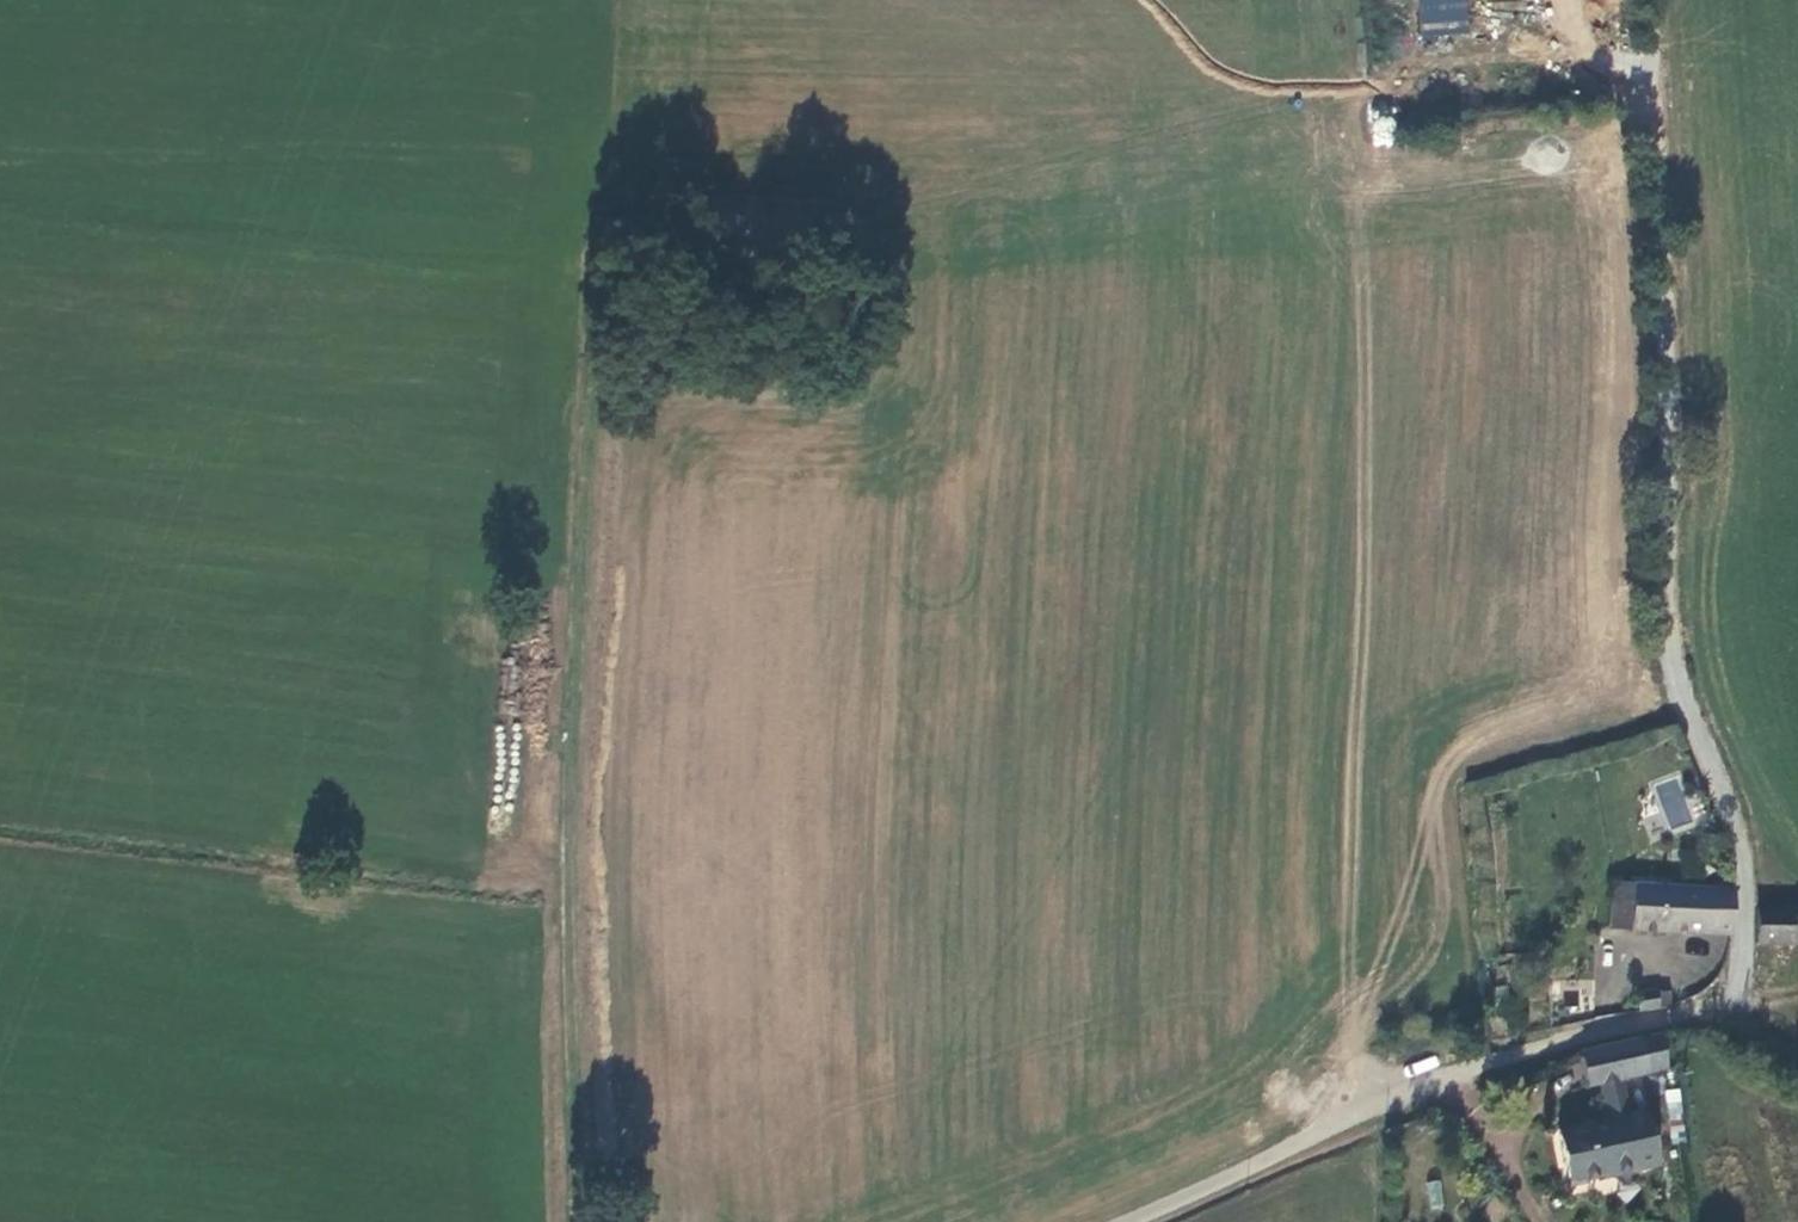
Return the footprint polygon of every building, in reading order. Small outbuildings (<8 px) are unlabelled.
[(1464,0),(1413,0),(1413,32),(1464,32),(1464,0)] [(1632,923),(1734,922),(1738,879),(1726,879),(1727,858),(1698,857),(1698,878),(1630,878),(1632,923)] [(1596,924),(1632,923),(1630,878),(1595,878),(1596,924)] [(1797,930),(1797,897),(1759,896),(1758,929),(1797,930)] [(1656,981),(1638,983),(1641,1001),(1658,999),(1656,981)] [(1670,1057),(1663,1025),(1604,1037),(1611,1070),(1620,1068),(1643,1063),(1670,1057)] [(1620,1068),(1623,1082),(1646,1078),(1643,1063),(1620,1068)] [(1623,1082),(1628,1106),(1652,1101),(1646,1078),(1623,1082)] [(1678,1153),(1666,1098),(1652,1101),(1628,1106),(1563,1121),(1575,1175),(1678,1153)] [(1429,1210),(1444,1208),(1440,1179),(1425,1182),(1429,1210)]
